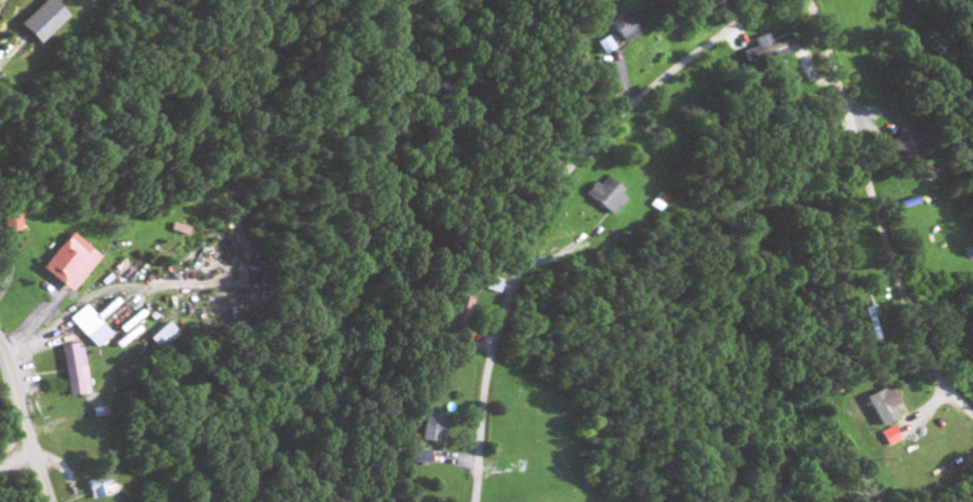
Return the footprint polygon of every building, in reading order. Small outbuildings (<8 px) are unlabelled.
[(38,47),(68,19),(49,0),(47,0),(19,27),(38,47)] [(643,33),(629,12),(610,25),(624,46),(643,33)] [(770,42),(768,36),(754,41),(756,49),(744,53),(749,67),(785,55),(783,49),(791,47),(788,36),(770,42)] [(604,57),(615,51),(608,39),(597,45),(604,57)] [(894,164),(918,153),(909,133),(885,144),(894,164)] [(627,199),(605,181),(599,188),(595,184),(585,197),(611,218),(627,199)] [(22,234),(21,214),(5,214),(5,235),(22,234)] [(101,260),(74,235),(42,270),(69,295),(101,260)] [(502,282),(488,279),(485,292),(499,296),(502,282)] [(450,329),(467,331),(470,300),(453,298),(450,329)] [(110,337),(86,308),(70,321),(93,351),(110,337)] [(175,335),(166,324),(146,340),(156,352),(175,335)] [(81,347),(61,349),(66,398),(86,396),(81,347)] [(446,445),(447,426),(445,426),(446,418),(427,416),(424,443),(446,445)] [(915,435),(908,421),(895,427),(902,442),(915,435)] [(433,454),(415,452),(414,465),(431,466),(433,454)] [(111,486),(106,487),(104,479),(85,483),(89,501),(90,501),(113,497),(111,486)]
